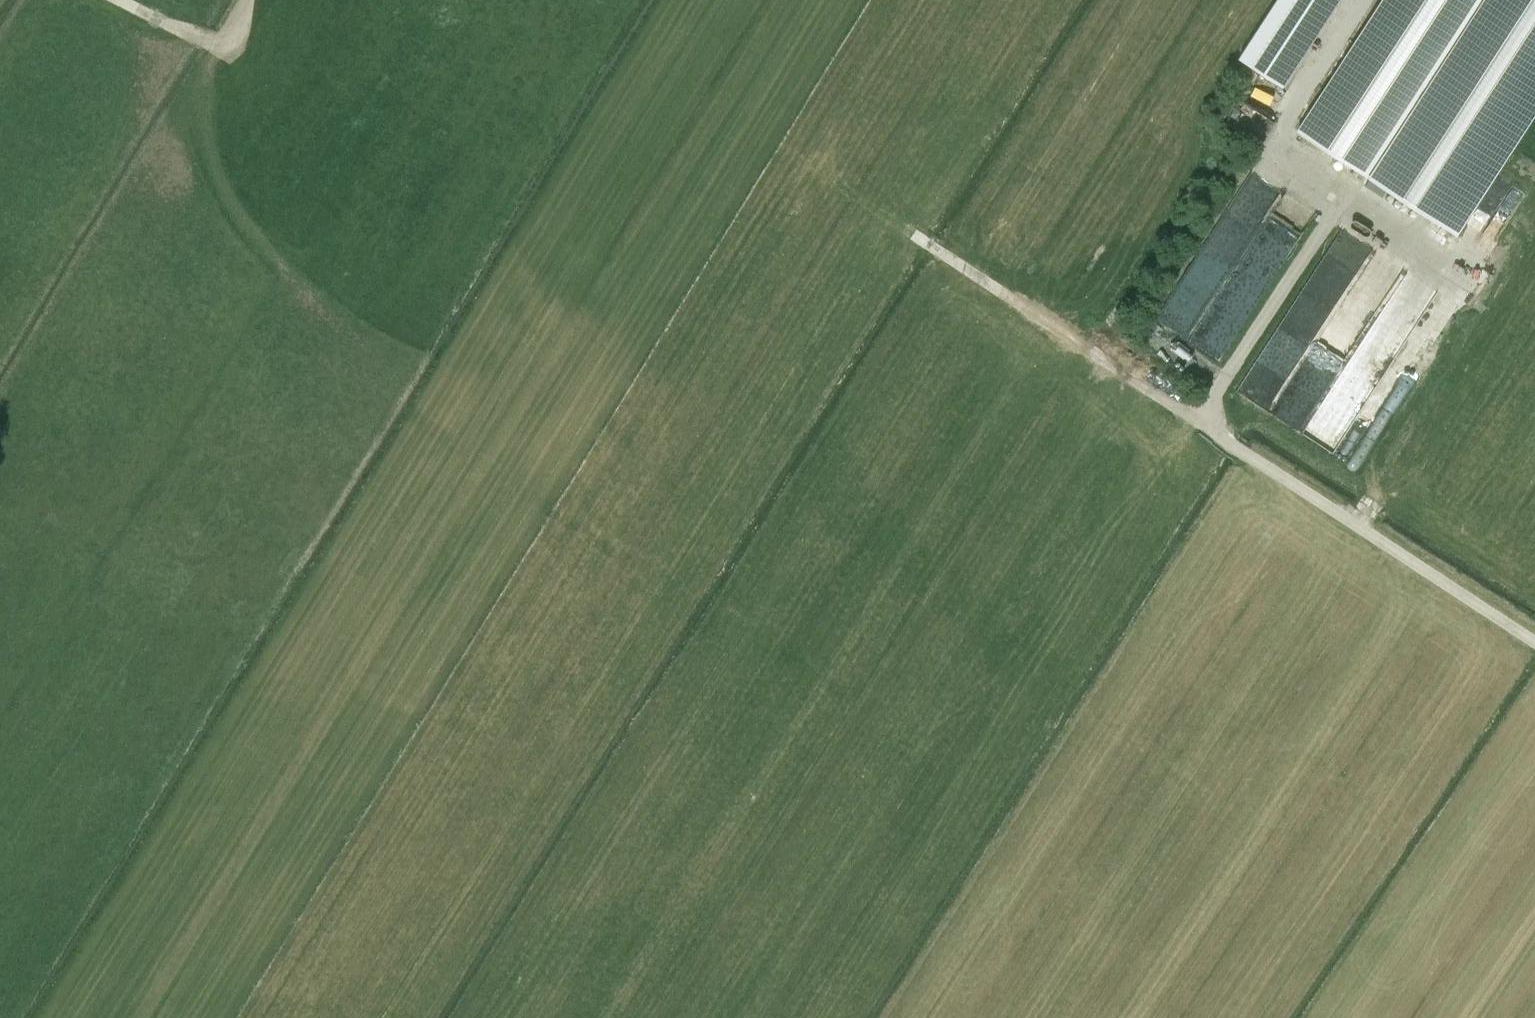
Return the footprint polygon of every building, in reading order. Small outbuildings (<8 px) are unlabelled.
[(1238,58),(1271,79),(1323,0),(1275,0),(1238,58)] [(1297,130),(1456,233),(1534,111),(1534,0),(1382,0),(1297,130)] [(1277,248),(1268,265),(1249,255),(1242,269),(1258,278),(1256,282),(1270,289),(1312,209),(1250,177),(1245,185),(1283,205),(1274,221),(1278,223),(1267,243),(1277,248)]
